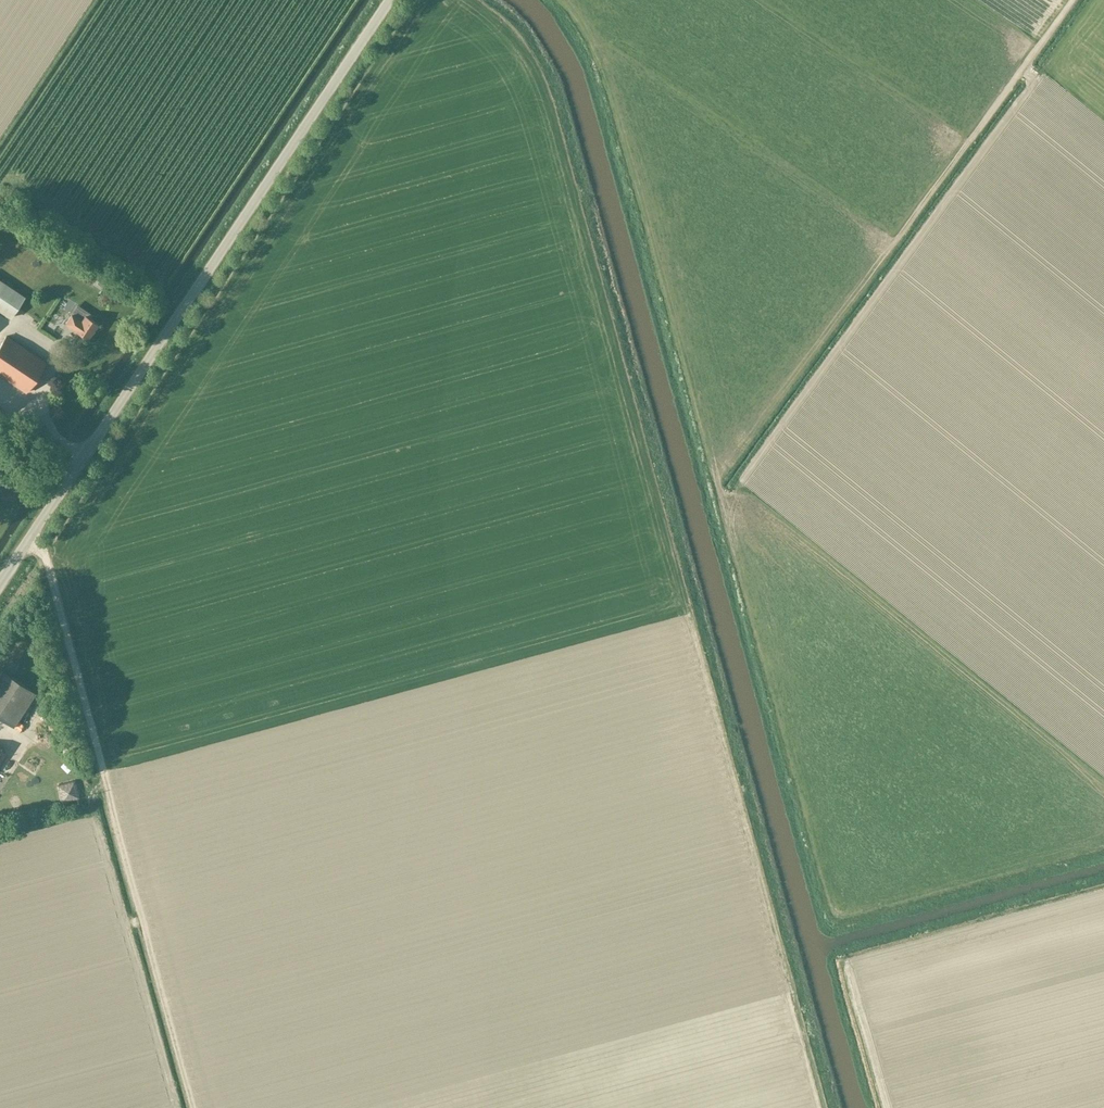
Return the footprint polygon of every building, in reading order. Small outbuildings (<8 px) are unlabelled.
[(25,296),(0,279),(0,311),(10,318),(25,296)] [(98,324),(85,315),(81,321),(71,314),(65,323),(75,330),(88,339),(98,324)] [(46,363),(6,336),(0,345),(0,375),(26,393),(46,363)] [(36,693),(2,670),(0,674),(0,718),(13,727),(36,693)] [(76,798),(73,781),(58,784),(62,801),(76,798)]
